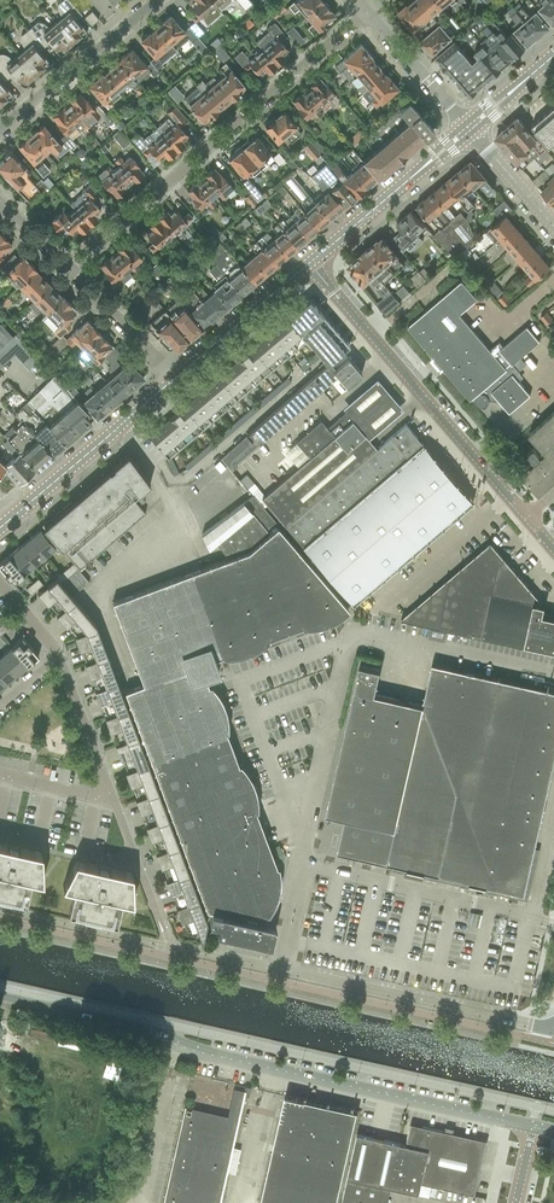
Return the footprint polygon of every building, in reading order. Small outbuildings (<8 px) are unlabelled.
[(56,23),(61,28),(73,41),(80,35),(84,36),(87,34),(86,30),(82,25),(82,26),(77,21),(76,19),(74,17),(81,12),(74,5),(70,0),(62,0),(59,3),(65,10),(60,14),(63,17),(56,23)] [(188,1),(190,3),(197,11),(191,16),(195,21),(190,26),(199,36),(204,32),(196,22),(202,17),(204,19),(205,18),(208,22),(220,12),(222,14),(223,13),(221,11),(212,0),(189,0),(188,1)] [(221,11),(233,0),(212,0),(221,11)] [(247,0),(236,0),(246,12),(252,6),(247,0)] [(306,16),(323,1),(323,0),(295,0),(294,1),(289,5),(295,12),(299,8),(306,16)] [(412,3),(425,17),(433,27),(438,22),(433,15),(439,10),(441,8),(434,0),(416,0),(412,3)] [(441,8),(450,1),(456,8),(462,3),(459,0),(434,0),(441,8)] [(484,8),(485,10),(493,4),(491,2),(489,0),(477,0),(484,8)] [(536,4),(539,7),(545,14),(553,23),(553,3),(552,0),(541,0),(536,4)] [(323,1),(306,16),(313,24),(308,28),(314,34),(326,24),(325,22),(335,14),(329,8),(329,6),(327,3),(325,2),(323,1)] [(421,24),(427,31),(433,27),(412,3),(407,7),(405,8),(402,10),(402,12),(401,13),(402,15),(402,17),(404,20),(406,20),(409,23),(409,25),(411,28),(413,28),(414,29),(421,24)] [(281,4),(270,13),(275,18),(285,9),(281,4)] [(257,12),(252,6),(246,12),(251,18),(257,12)] [(517,11),(513,6),(507,11),(517,22),(511,26),(528,45),(539,36),(517,10),(517,11)] [(522,6),(517,10),(539,36),(550,26),(536,10),(530,15),(522,6)] [(85,17),(92,25),(99,19),(92,11),(85,17)] [(469,24),(468,25),(491,51),(488,53),(501,68),(502,67),(504,66),(515,56),(516,55),(491,26),(489,25),(480,14),(469,24)] [(190,26),(184,31),(171,15),(165,20),(165,21),(164,22),(163,22),(160,24),(160,26),(158,27),(178,50),(180,52),(177,48),(189,37),(193,41),(199,36),(190,26)] [(466,20),(460,25),(464,28),(468,25),(469,24),(466,20)] [(494,21),(489,25),(491,26),(516,55),(526,47),(518,38),(513,31),(507,36),(499,26),(498,26),(495,23),(494,21)] [(37,22),(29,28),(43,44),(49,40),(50,42),(56,48),(55,48),(59,53),(63,55),(66,52),(65,48),(73,41),(61,28),(56,23),(50,28),(47,25),(45,24),(41,22),(39,22),(37,22)] [(269,30),(257,41),(262,48),(277,65),(286,58),(283,55),(289,50),(282,42),(288,37),(280,28),(275,22),(268,28),(269,30)] [(425,38),(423,40),(424,41),(424,43),(425,44),(427,46),(429,46),(437,55),(437,56),(455,40),(453,38),(456,35),(449,28),(447,30),(440,22),(439,23),(438,22),(433,27),(427,31),(430,34),(425,38)] [(468,93),(469,95),(470,94),(501,68),(488,53),(491,51),(468,25),(464,28),(463,29),(466,32),(456,41),(456,40),(437,56),(436,56),(468,93)] [(293,26),(286,32),(292,39),(299,33),(293,26)] [(143,39),(142,40),(156,56),(150,61),(150,62),(157,70),(158,71),(164,66),(161,63),(177,49),(176,48),(172,43),(158,27),(151,33),(150,33),(149,34),(147,34),(144,37),(143,39)] [(26,49),(20,54),(36,73),(43,67),(47,68),(50,65),(49,61),(45,57),(39,51),(37,49),(43,44),(29,28),(22,35),(28,42),(24,45),(26,49)] [(202,42),(196,47),(205,58),(211,52),(202,42)] [(339,63),(335,66),(340,72),(349,64),(357,73),(373,59),(374,58),(362,44),(339,63)] [(219,45),(213,50),(222,61),(228,55),(219,45)] [(133,48),(119,60),(120,61),(134,78),(140,73),(144,78),(146,76),(150,73),(153,76),(154,76),(159,72),(158,71),(157,70),(150,62),(147,65),(141,57),(133,48)] [(277,65),(262,48),(250,59),(242,50),(235,56),(247,71),(253,66),(260,74),(266,69),(269,72),(277,65)] [(338,53),(332,58),(336,62),(341,57),(338,53)] [(0,54),(0,69),(6,76),(12,71),(13,73),(19,80),(18,80),(22,85),(26,86),(29,84),(28,79),(36,73),(20,54),(13,60),(10,57),(6,60),(0,54)] [(373,59),(357,73),(358,74),(362,79),(365,82),(357,89),(362,95),(370,88),(369,88),(386,74),(381,68),(381,66),(379,64),(378,64),(373,59)] [(106,73),(104,74),(114,86),(118,91),(120,89),(124,87),(130,88),(137,81),(134,78),(120,61),(114,66),(111,66),(110,67),(110,69),(106,73)] [(225,74),(217,81),(232,99),(235,99),(240,95),(240,92),(241,91),(246,86),(226,63),(220,68),(225,74)] [(6,99),(10,100),(13,97),(12,93),(8,88),(8,89),(2,83),(1,81),(6,76),(0,69),(0,104),(6,99)] [(89,85),(109,108),(115,103),(114,102),(122,95),(118,91),(114,86),(104,74),(103,73),(89,85)] [(370,88),(362,95),(369,103),(372,100),(377,106),(390,95),(399,87),(387,73),(386,74),(369,88),(370,88)] [(202,79),(196,84),(198,86),(219,110),(219,109),(231,99),(231,100),(232,99),(217,81),(216,82),(213,77),(206,84),(202,79)] [(313,87),(308,91),(322,106),(321,107),(323,110),(326,111),(328,108),(334,104),(330,99),(336,94),(334,91),(326,82),(325,83),(321,77),(312,85),(313,87)] [(134,89),(140,96),(145,91),(140,84),(134,89)] [(175,85),(167,91),(174,99),(177,97),(181,94),(182,93),(175,85)] [(219,110),(198,86),(184,98),(204,121),(209,117),(210,118),(211,116),(215,116),(218,114),(218,110),(219,110)] [(322,106),(308,91),(304,95),(303,93),(294,101),(298,106),(297,106),(308,118),(313,114),(317,118),(322,114),(318,109),(322,106)] [(72,102),(68,106),(81,121),(91,133),(96,128),(90,122),(93,120),(99,115),(104,121),(108,117),(109,116),(107,114),(99,105),(95,109),(85,98),(84,98),(80,93),(71,101),(72,102)] [(373,150),(362,159),(366,163),(378,177),(425,137),(433,130),(425,120),(408,100),(399,108),(363,139),(373,150)] [(157,127),(162,133),(177,151),(191,138),(182,128),(190,121),(176,105),(168,113),(176,122),(174,124),(169,118),(157,127)] [(62,108),(53,116),(58,121),(57,122),(64,131),(66,133),(62,137),(71,147),(76,143),(71,138),(77,134),(80,131),(85,137),(91,133),(81,121),(68,106),(64,110),(62,108)] [(532,125),(549,145),(553,142),(553,106),(532,125)] [(269,124),(266,126),(274,135),(279,141),(286,136),(291,142),(294,140),(302,133),(296,127),(298,126),(293,120),(285,111),(276,118),(274,120),(273,119),(271,120),(269,121),(268,123),(269,124)] [(109,116),(108,117),(119,129),(119,130),(126,125),(120,118),(118,119),(113,113),(109,116)] [(519,117),(508,125),(527,148),(535,157),(540,163),(545,158),(547,160),(552,156),(550,154),(550,153),(546,149),(522,120),(519,116),(519,117)] [(43,124),(31,135),(47,153),(53,148),(60,156),(71,147),(62,137),(57,141),(43,124)] [(527,148),(508,125),(497,135),(497,138),(523,168),(535,157),(527,148)] [(142,137),(135,143),(143,151),(147,157),(153,152),(160,160),(166,155),(169,158),(177,151),(162,133),(157,127),(149,134),(144,139),(142,137)] [(119,129),(112,135),(123,148),(130,142),(119,130),(119,129)] [(355,133),(349,139),(354,146),(361,140),(355,133)] [(31,135),(19,145),(27,154),(37,166),(42,161),(40,159),(47,153),(31,135)] [(248,139),(241,145),(262,169),(272,160),(274,159),(278,165),(279,164),(281,166),(285,162),(284,160),(285,160),(278,152),(273,156),(272,155),(256,136),(250,141),(248,139)] [(313,138),(309,142),(319,153),(324,148),(313,138)] [(309,142),(303,147),(314,159),(320,154),(319,153),(309,142)] [(262,169),(241,145),(235,151),(236,153),(230,158),(246,177),(251,172),(254,176),(262,169)] [(77,151),(76,154),(79,157),(82,157),(84,155),(85,152),(83,149),(79,148),(77,151)] [(353,148),(347,153),(356,163),(350,168),(353,171),(352,172),(365,188),(377,177),(377,178),(378,177),(366,163),(362,159),(353,148)] [(10,181),(32,203),(49,189),(42,181),(41,179),(35,184),(28,175),(30,173),(12,151),(0,161),(0,171),(10,181)] [(119,165),(116,168),(131,185),(144,173),(140,168),(141,168),(130,155),(125,160),(121,156),(115,161),(119,165)] [(290,157),(285,161),(294,171),(298,167),(290,157)] [(479,184),(487,194),(495,188),(472,161),(460,170),(474,188),(479,184)] [(325,164),(310,177),(318,183),(323,179),(345,205),(356,195),(343,179),(341,181),(340,182),(325,164)] [(336,164),(331,169),(341,181),(343,179),(356,195),(365,188),(352,172),(347,176),(336,164)] [(131,185),(116,168),(113,170),(109,166),(98,176),(101,180),(102,180),(112,192),(113,191),(117,196),(131,185)] [(215,168),(201,179),(216,196),(219,194),(223,198),(234,189),(220,172),(219,173),(215,168)] [(460,170),(448,181),(459,196),(468,208),(475,203),(471,198),(476,195),(472,190),(474,188),(460,170)] [(544,170),(533,180),(538,186),(550,176),(544,170)] [(83,174),(79,178),(84,184),(88,180),(83,174)] [(290,174),(282,180),(307,209),(305,211),(319,227),(329,218),(313,199),(290,174)] [(47,177),(42,181),(49,189),(54,185),(47,177)] [(247,178),(241,184),(248,191),(254,185),(247,178)] [(543,190),(548,196),(547,197),(552,203),(553,202),(553,203),(553,178),(546,185),(547,187),(543,190)] [(216,196),(201,179),(187,191),(192,196),(191,196),(201,209),(207,203),(211,208),(217,203),(213,199),(216,196)] [(321,193),(313,199),(329,218),(345,205),(323,179),(318,183),(317,184),(325,193),(323,195),(321,193)] [(439,188),(429,197),(449,220),(455,216),(447,206),(459,196),(448,181),(439,188)] [(83,193),(71,203),(76,208),(90,225),(99,217),(96,214),(102,210),(97,204),(102,199),(100,197),(90,185),(84,190),(82,191),(82,192),(83,193)] [(282,186),(276,191),(281,196),(287,191),(282,186)] [(258,202),(250,194),(245,199),(252,207),(258,202)] [(425,200),(418,206),(440,228),(445,233),(453,226),(449,220),(429,197),(425,200)] [(266,199),(261,203),(266,209),(271,204),(266,199)] [(505,200),(493,210),(501,220),(506,215),(513,209),(505,200)] [(261,203),(254,209),(259,214),(266,209),(261,203)] [(295,211),(290,216),(308,237),(319,227),(305,211),(299,205),(294,209),(295,211)] [(90,225),(76,208),(68,215),(64,210),(51,220),(60,231),(66,226),(73,234),(79,229),(81,232),(90,225)] [(168,211),(159,218),(173,235),(193,218),(189,213),(183,217),(176,209),(170,214),(168,211)] [(403,231),(397,236),(400,239),(404,245),(410,252),(424,240),(418,233),(426,227),(412,211),(397,224),(403,231)] [(453,226),(445,233),(458,244),(463,249),(476,239),(467,219),(460,211),(455,216),(449,220),(453,226)] [(495,243),(500,239),(515,226),(506,215),(501,220),(486,233),(495,243)] [(283,218),(278,222),(297,246),(300,243),(308,237),(290,216),(285,221),(283,218)] [(245,217),(240,221),(245,228),(250,223),(245,217)] [(173,235),(159,218),(150,225),(153,228),(147,233),(154,241),(148,246),(153,252),(159,247),(159,248),(173,235)] [(245,228),(239,221),(234,226),(239,232),(245,228)] [(278,234),(273,239),(287,255),(297,246),(278,222),(272,227),(278,234)] [(209,230),(215,238),(216,237),(221,233),(214,225),(209,230)] [(500,239),(509,249),(524,236),(515,226),(500,239)] [(463,250),(463,249),(458,244),(445,233),(440,228),(433,235),(455,256),(463,250)] [(4,254),(3,253),(12,244),(6,237),(6,236),(3,233),(1,233),(0,232),(0,257),(4,254)] [(221,233),(216,237),(220,242),(221,243),(227,238),(222,232),(221,233)] [(210,233),(202,239),(207,245),(214,238),(210,233)] [(261,236),(256,241),(276,264),(287,255),(273,239),(267,243),(261,236)] [(513,263),(518,259),(533,246),(524,236),(509,249),(504,253),(513,263)] [(381,237),(370,246),(390,269),(391,268),(388,265),(393,261),(400,269),(405,264),(381,237)] [(400,239),(395,243),(400,249),(404,245),(400,239)] [(257,252),(251,257),(265,273),(276,264),(256,241),(251,245),(257,252)] [(119,252),(115,255),(128,271),(131,269),(135,273),(141,268),(137,264),(143,259),(132,247),(131,247),(127,242),(118,250),(119,252)] [(220,242),(207,253),(216,264),(220,269),(228,278),(242,293),(244,291),(255,282),(239,264),(235,260),(221,243),(220,242)] [(370,246),(360,255),(384,283),(394,274),(390,269),(370,246)] [(518,259),(527,269),(541,256),(533,246),(518,259)] [(458,254),(457,255),(462,260),(463,259),(465,257),(471,264),(476,259),(479,257),(475,254),(473,256),(472,256),(466,249),(460,253),(458,254)] [(0,268),(0,271),(4,275),(7,272),(19,285),(20,285),(20,286),(37,270),(38,269),(23,255),(19,260),(14,254),(5,263),(0,268)] [(124,282),(132,275),(128,271),(115,255),(110,259),(109,257),(100,265),(105,270),(104,271),(114,283),(120,277),(124,282)] [(235,260),(239,264),(255,282),(265,273),(251,257),(246,261),(241,255),(235,260)] [(360,255),(349,265),(364,283),(370,278),(378,287),(376,289),(384,298),(377,303),(386,314),(400,302),(393,293),(384,283),(360,255)] [(541,256),(527,269),(532,275),(525,280),(529,285),(550,267),(541,256)] [(194,257),(189,261),(194,266),(198,263),(194,257)] [(476,259),(471,264),(477,270),(482,266),(476,259)] [(158,264),(152,270),(162,282),(168,276),(158,264)] [(216,264),(209,271),(218,281),(214,284),(216,286),(213,288),(214,290),(228,305),(242,293),(228,278),(220,269),(216,264)] [(424,268),(420,272),(426,279),(426,278),(430,275),(424,268)] [(37,270),(20,286),(32,298),(33,299),(49,283),(48,282),(47,280),(46,278),(45,277),(43,277),(37,270)] [(419,271),(412,276),(418,284),(418,285),(419,285),(426,279),(420,272),(419,271)] [(481,280),(487,286),(493,280),(488,274),(481,280)] [(493,280),(487,286),(493,293),(500,288),(493,280)] [(470,399),(477,394),(512,363),(520,357),(539,340),(527,325),(503,346),(499,341),(490,349),(460,314),(478,299),(462,281),(444,296),(435,303),(426,311),(425,312),(408,326),(425,346),(434,357),(435,358),(433,360),(442,370),(444,368),(445,369),(470,399)] [(162,282),(155,287),(162,294),(168,289),(167,287),(162,282)] [(34,300),(29,305),(38,313),(42,308),(47,313),(63,297),(57,291),(57,288),(55,287),(53,287),(50,284),(49,283),(33,299),(34,300)] [(201,286),(194,292),(215,316),(228,305),(214,290),(209,295),(201,286)] [(132,297),(137,304),(149,294),(143,287),(132,297)] [(404,287),(399,291),(404,297),(409,293),(404,287)] [(185,306),(184,306),(202,327),(215,316),(194,292),(189,296),(194,302),(186,308),(185,306)] [(498,299),(504,306),(510,301),(504,293),(498,299)] [(63,297),(47,313),(60,326),(54,331),(59,337),(60,337),(62,335),(72,325),(67,320),(68,319),(69,319),(72,316),(71,316),(77,310),(64,296),(63,297)] [(0,304),(0,309),(2,311),(12,302),(8,297),(0,304)] [(293,315),(289,318),(297,328),(307,339),(306,339),(317,352),(318,353),(320,356),(328,365),(343,351),(349,345),(309,298),(291,314),(293,315)] [(178,299),(165,310),(189,338),(202,327),(184,306),(178,299)] [(189,338),(165,310),(150,322),(175,348),(178,348),(189,338)] [(541,317),(547,325),(553,319),(548,312),(541,317)] [(298,347),(306,339),(307,339),(289,318),(288,317),(279,325),(298,347)] [(77,342),(84,349),(100,333),(99,332),(98,330),(96,327),(94,327),(88,321),(78,330),(78,329),(67,339),(62,335),(60,337),(59,337),(52,345),(51,346),(57,352),(68,341),(73,346),(77,342)] [(283,360),(298,347),(279,325),(264,338),(282,359),(283,360)] [(100,333),(84,349),(80,353),(93,367),(104,356),(103,355),(112,346),(106,340),(106,338),(103,335),(102,335),(100,333)] [(16,336),(0,350),(0,368),(14,355),(29,370),(40,361),(23,343),(20,340),(16,336)] [(264,338),(149,435),(168,457),(283,360),(282,359),(264,338)] [(35,355),(40,360),(51,350),(46,345),(35,355)] [(115,348),(106,357),(112,364),(112,365),(116,369),(120,364),(115,359),(120,354),(115,348)] [(328,365),(314,377),(323,388),(332,380),(338,375),(347,386),(354,380),(362,373),(348,357),(347,357),(343,351),(328,365)] [(317,352),(300,367),(303,371),(320,356),(317,352)] [(520,357),(512,363),(518,370),(526,364),(520,357)] [(130,362),(119,372),(132,387),(143,377),(130,362)] [(512,363),(477,394),(478,395),(477,395),(476,396),(476,397),(475,398),(475,399),(475,400),(475,401),(475,402),(475,403),(476,403),(476,404),(477,405),(478,406),(479,406),(479,407),(480,406),(484,407),(485,407),(486,406),(487,406),(487,405),(488,405),(488,404),(489,404),(489,403),(489,402),(489,401),(489,400),(489,399),(489,398),(489,397),(489,396),(488,396),(488,395),(492,392),(510,412),(519,404),(531,394),(513,373),(517,370),(519,372),(520,371),(518,370),(512,363)] [(111,364),(107,368),(111,373),(115,369),(111,364)] [(119,372),(106,382),(119,398),(132,387),(119,372)] [(90,421),(94,418),(75,397),(70,392),(69,391),(64,385),(54,375),(39,390),(77,434),(91,422),(90,421)] [(87,375),(83,380),(88,385),(92,381),(87,375)] [(323,388),(322,389),(332,399),(342,391),(347,386),(338,375),(332,380),(323,388)] [(323,388),(314,377),(253,429),(221,458),(231,469),(263,440),(323,388)] [(185,467),(189,471),(292,383),(288,378),(185,467)] [(69,391),(75,386),(70,380),(64,385),(69,391)] [(106,382),(95,392),(108,408),(119,398),(106,382)] [(89,397),(83,402),(97,417),(108,408),(95,392),(90,387),(85,391),(89,397)] [(74,388),(70,392),(75,397),(79,393),(74,388)] [(35,410),(66,442),(67,443),(77,434),(39,390),(27,401),(35,410)] [(35,433),(54,454),(67,443),(66,442),(35,410),(29,415),(21,407),(14,414),(22,422),(34,434),(35,433)] [(544,449),(544,450),(553,441),(553,411),(529,433),(544,449)] [(261,498),(285,527),(377,448),(347,414),(329,429),(327,429),(322,423),(323,422),(321,420),(312,428),(296,441),(309,457),(261,498)] [(19,452),(21,450),(37,468),(54,454),(35,433),(34,434),(22,422),(16,428),(14,425),(3,434),(19,450),(18,451),(19,452)] [(285,527),(303,547),(423,444),(405,424),(377,448),(285,527)] [(5,468),(19,483),(35,470),(19,452),(18,451),(19,450),(3,434),(0,436),(0,439),(14,456),(4,464),(6,466),(5,468)] [(423,444),(303,547),(352,605),(352,604),(353,605),(354,605),(355,603),(354,603),(367,592),(368,592),(369,592),(369,591),(369,590),(382,579),(382,580),(384,580),(384,578),(397,567),(398,567),(398,565),(412,554),(413,554),(414,553),(413,553),(427,541),(427,542),(428,542),(428,540),(441,529),(443,529),(443,528),(443,527),(456,516),(458,517),(458,515),(457,515),(471,504),(472,504),(473,500),(471,500),(463,491),(463,490),(462,489),(462,490),(456,483),(456,481),(455,481),(454,481),(441,466),(441,465),(441,464),(440,464),(433,456),(433,455),(432,454),(432,455),(424,446),(425,444),(423,444)] [(520,472),(522,474),(532,485),(539,494),(549,485),(553,480),(553,445),(530,466),(528,464),(520,472)] [(529,455),(533,459),(539,454),(535,449),(529,455)] [(56,615),(57,615),(75,600),(61,583),(78,567),(80,569),(89,560),(145,512),(133,498),(138,494),(150,484),(128,454),(114,466),(115,467),(44,528),(74,562),(38,593),(38,594),(40,592),(58,614),(56,615)] [(167,461),(174,475),(175,474),(178,473),(171,459),(169,460),(167,461)] [(217,543),(226,556),(247,548),(276,523),(253,495),(212,527),(202,534),(209,549),(217,543)] [(278,526),(249,551),(279,635),(302,626),(303,627),(308,628),(313,627),(318,627),(323,625),(328,624),(332,622),(337,620),(341,617),(345,614),(349,610),(348,607),(278,526)] [(41,529),(32,536),(47,554),(56,547),(41,529)] [(32,536),(21,546),(36,563),(47,554),(32,536)] [(425,625),(482,637),(492,596),(519,573),(517,572),(505,559),(506,557),(504,557),(492,544),(493,542),(489,542),(489,543),(489,544),(476,554),(474,554),(474,556),(475,556),(462,567),(460,567),(460,568),(447,579),(445,579),(445,580),(446,581),(433,592),(433,591),(431,591),(431,593),(418,604),(417,604),(416,605),(417,606),(404,616),(402,616),(402,620),(425,625)] [(21,546),(11,554),(27,571),(36,563),(21,546)] [(249,551),(194,571),(225,655),(223,656),(224,657),(229,657),(235,657),(240,656),(246,654),(251,652),(256,650),(261,647),(265,644),(270,640),(269,638),(279,635),(249,551)] [(11,554),(9,556),(9,555),(0,562),(0,567),(14,583),(25,574),(24,573),(27,571),(11,554)] [(124,691),(150,760),(222,733),(227,732),(228,731),(228,726),(228,721),(227,716),(226,711),(224,706),(222,701),(220,697),(217,692),(214,688),(211,685),(209,685),(206,677),(220,672),(214,659),(223,656),(225,655),(194,571),(112,601),(143,684),(124,691)] [(482,637),(534,649),(544,605),(545,603),(543,603),(531,589),(532,588),(530,588),(518,574),(519,573),(492,596),(482,637)] [(40,586),(35,581),(26,589),(31,594),(40,586)] [(75,636),(75,637),(97,628),(96,625),(75,600),(57,615),(57,616),(58,614),(77,636),(75,636)] [(534,649),(553,653),(553,615),(543,612),(545,605),(544,605),(534,649)] [(85,663),(85,664),(108,655),(97,628),(75,637),(77,636),(87,663),(85,663)] [(22,637),(13,645),(29,664),(39,656),(22,637)] [(12,647),(2,656),(17,674),(27,665),(29,664),(13,645),(11,646),(12,647)] [(95,690),(95,691),(118,682),(108,655),(85,664),(87,663),(97,690),(95,690)] [(0,657),(0,675),(6,682),(17,674),(2,656),(0,657)] [(387,863),(524,894),(553,763),(553,691),(432,664),(424,704),(423,704),(387,863)] [(368,859),(387,863),(423,704),(375,694),(381,670),(360,665),(326,814),(346,818),(345,822),(344,832),(347,841),(352,849),(359,855),(368,859)] [(105,718),(128,709),(118,682),(95,691),(97,690),(107,717),(105,718)] [(307,720),(321,715),(316,701),(302,706),(307,720)] [(115,745),(138,737),(128,709),(105,718),(107,718),(117,744),(115,745)] [(222,733),(150,760),(167,803),(248,773),(246,770),(243,767),(240,764),(239,764),(227,732),(222,733)] [(125,772),(148,764),(138,737),(115,745),(115,746),(117,745),(127,771),(125,772)] [(135,799),(158,791),(148,764),(125,772),(126,773),(128,772),(137,798),(135,799)] [(167,803),(180,839),(252,813),(258,810),(258,805),(257,799),(256,793),(255,788),(253,783),(251,778),(248,773),(167,803)] [(145,826),(146,826),(168,818),(158,791),(135,799),(136,800),(138,799),(148,825),(145,826)] [(252,813),(180,839),(207,910),(212,911),(209,923),(213,923),(213,925),(219,927),(218,933),(219,933),(236,937),(271,945),(276,925),(265,923),(267,915),(268,915),(274,905),(276,899),(279,893),(280,886),(280,879),(280,873),(279,867),(277,866),(268,844),(256,811),(252,813)] [(156,853),(156,854),(178,845),(168,818),(146,826),(146,827),(148,826),(158,852),(156,853)] [(0,843),(0,892),(3,893),(2,896),(2,897),(3,898),(3,897),(4,893),(11,895),(10,899),(26,903),(32,879),(43,881),(42,853),(20,848),(10,846),(10,847),(9,851),(6,851),(7,845),(0,843)] [(166,880),(166,881),(189,872),(178,845),(156,854),(158,853),(168,880),(166,880)] [(97,865),(76,861),(63,886),(74,888),(69,912),(85,916),(86,912),(93,913),(92,917),(92,918),(93,918),(93,917),(94,913),(101,915),(100,920),(117,923),(122,899),(133,902),(132,873),(111,868),(111,869),(101,866),(100,868),(99,872),(96,871),(97,865)] [(189,872),(166,881),(168,880),(173,894),(178,907),(176,908),(199,899),(189,872)] [(199,899),(176,908),(178,907),(187,930),(198,933),(202,942),(204,934),(205,934),(205,933),(204,933),(207,921),(199,899)] [(34,1027),(32,1033),(65,1042),(65,1040),(69,1041),(71,1037),(34,1027)] [(191,1108),(185,1106),(163,1202),(220,1202),(227,1171),(235,1173),(240,1151),(232,1150),(244,1095),(248,1096),(250,1087),(245,1086),(244,1091),(235,1089),(228,1120),(190,1112),(191,1108)] [(351,1122),(354,1110),(297,1097),(296,1100),(284,1097),(261,1202),(336,1202),(355,1123),(351,1122)] [(356,1133),(342,1202),(387,1202),(390,1187),(419,1194),(421,1183),(475,1195),(487,1141),(422,1126),(420,1132),(409,1129),(405,1145),(356,1133)]
